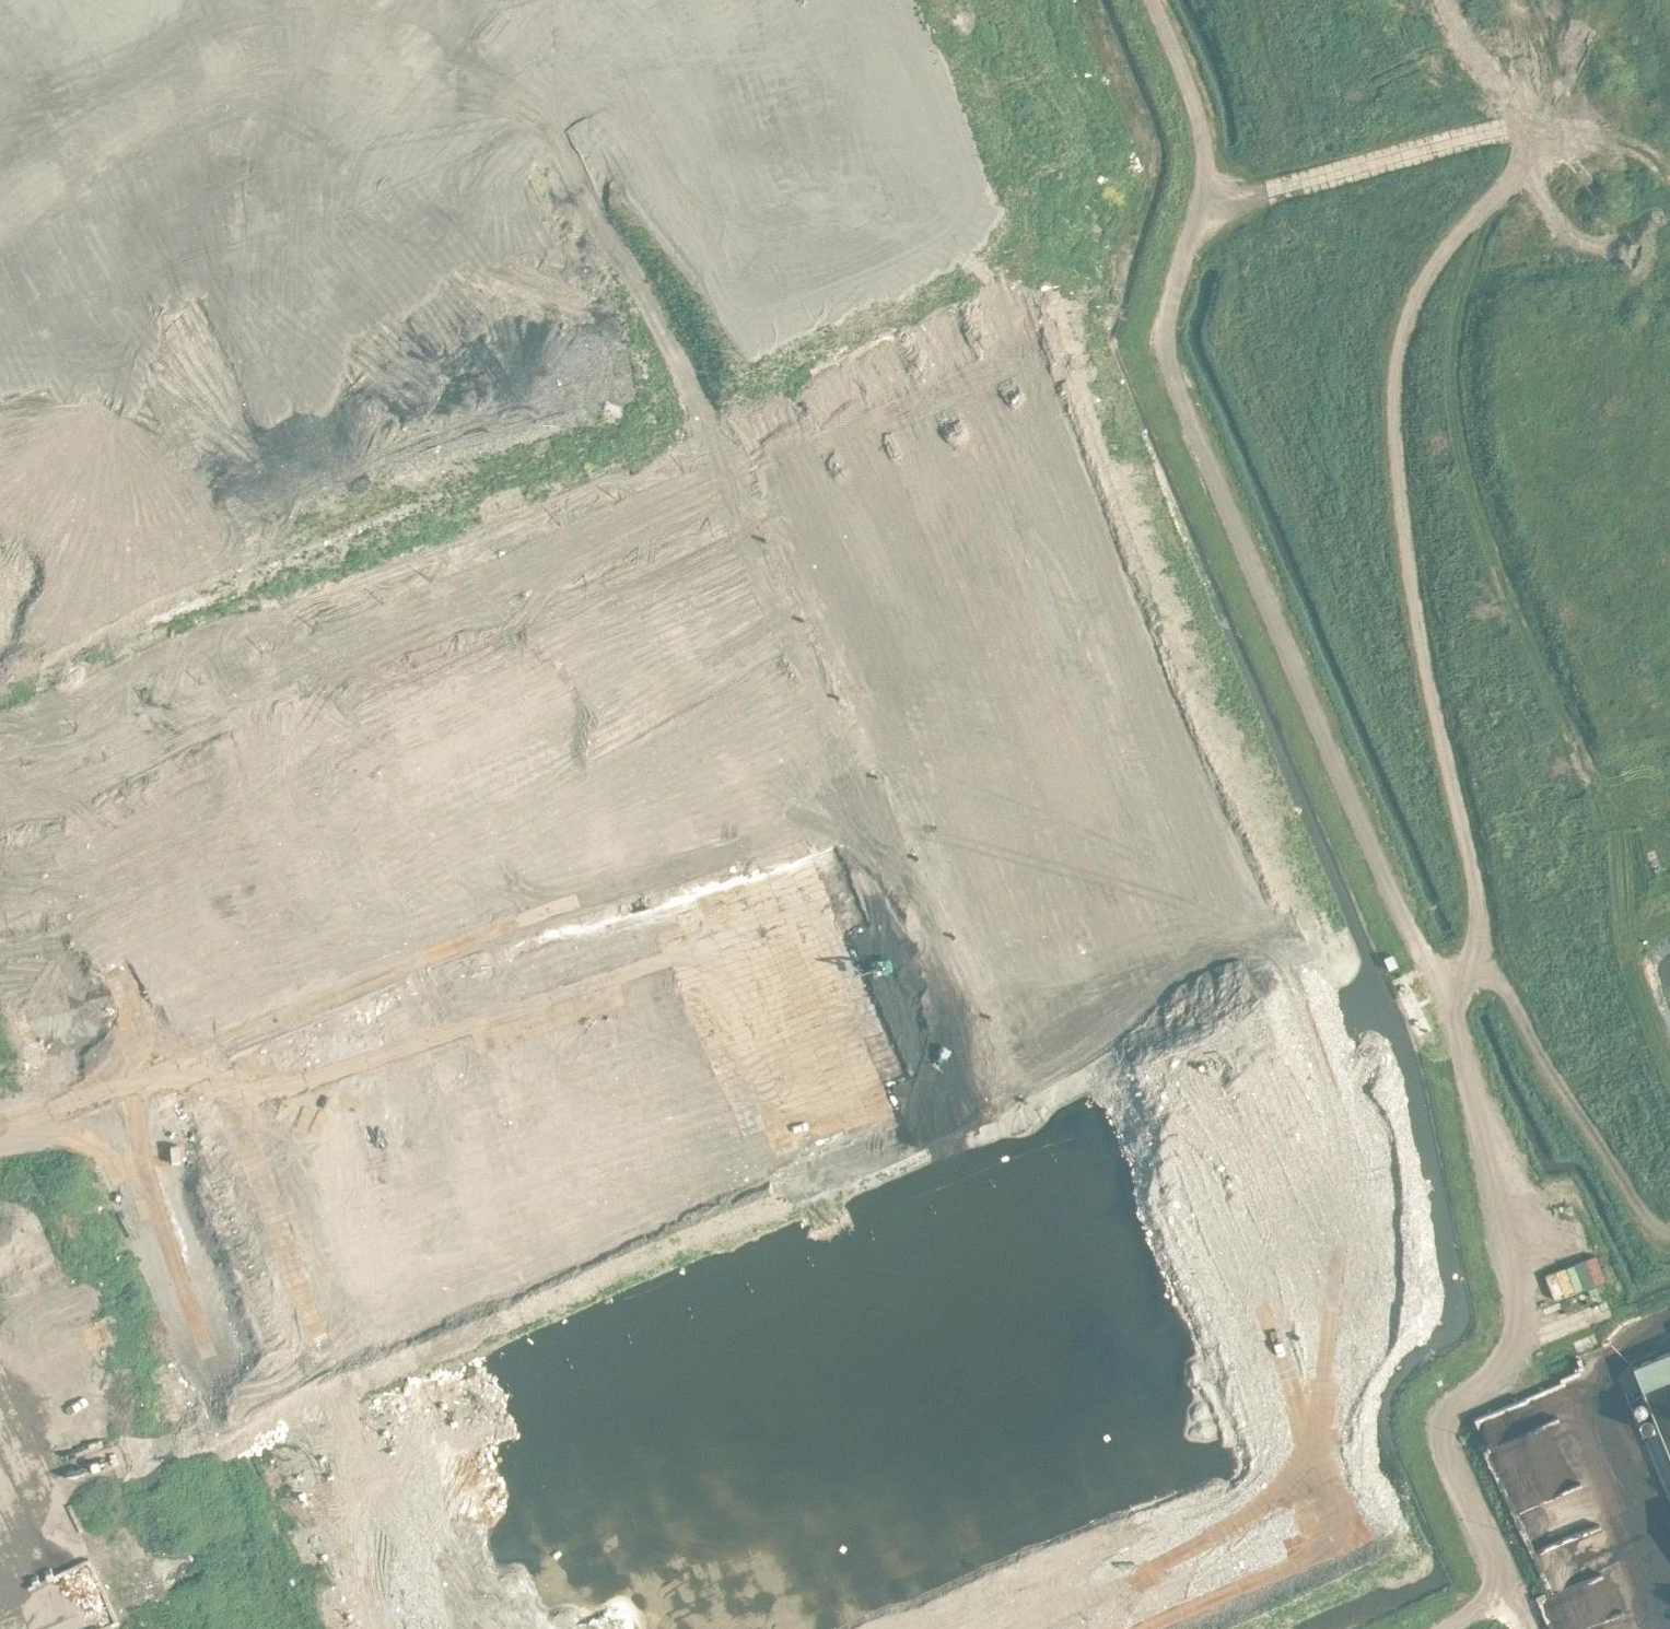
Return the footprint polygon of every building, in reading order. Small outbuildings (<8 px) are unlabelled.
[(1633,1368),(1669,1459),(1669,1353),(1633,1368)]
